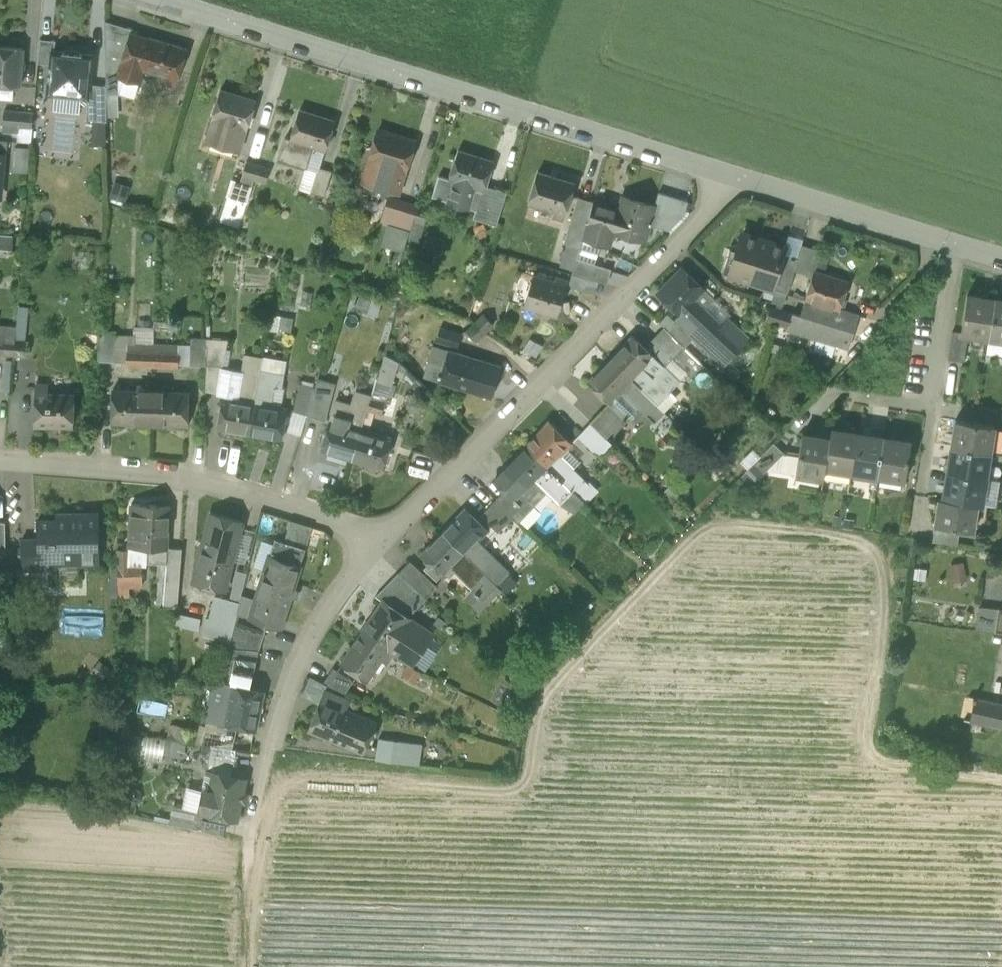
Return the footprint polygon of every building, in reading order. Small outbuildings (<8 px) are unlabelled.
[(133,30),(104,21),(106,80),(117,80),(119,75),(118,75),(131,33),(133,30)] [(141,70),(176,81),(185,50),(131,33),(118,75),(119,75),(138,81),(141,70)] [(38,64),(50,65),(52,51),(54,52),(55,41),(40,40),(38,64)] [(21,87),(25,48),(0,46),(0,85),(21,87)] [(54,52),(52,51),(50,65),(47,95),(55,95),(81,98),(89,99),(90,84),(94,56),(80,54),(78,56),(67,55),(65,53),(54,52)] [(106,86),(107,95),(118,95),(120,95),(119,80),(117,80),(106,80),(106,86)] [(106,86),(90,84),(89,99),(86,120),(94,121),(107,122),(107,119),(107,95),(106,86)] [(205,140),(241,150),(256,101),(221,90),(205,140)] [(80,115),(81,98),(55,95),(53,112),(80,115)] [(107,95),(107,119),(119,118),(118,95),(107,95)] [(18,140),(31,141),(32,128),(34,113),(6,111),(4,132),(18,133),(18,140)] [(305,168),(307,168),(313,148),(326,151),(334,121),(301,111),(293,139),(287,137),(280,161),(305,168)] [(108,147),(107,122),(94,121),(91,145),(108,147)] [(366,182),(387,188),(393,167),(405,171),(414,141),(380,131),(371,161),(372,162),(366,182)] [(31,149),(14,147),(12,172),(29,174),(31,149)] [(321,167),(326,151),(313,148),(307,168),(305,168),(299,189),(312,193),(320,167),(321,167)] [(476,211),(477,211),(483,191),(484,192),(484,190),(493,162),(458,151),(449,180),(439,176),(432,197),(476,211)] [(242,182),(253,185),(255,180),(259,165),(248,162),(242,182)] [(255,180),(267,184),(271,169),(259,165),(255,180)] [(312,193),(325,197),(333,171),(321,167),(320,167),(312,193)] [(399,192),(405,171),(393,167),(387,188),(399,192)] [(555,209),(566,212),(576,183),(539,171),(529,202),(555,210),(555,209)] [(248,203),(253,185),(242,182),(232,179),(226,197),(248,203)] [(116,183),(111,199),(126,203),(131,187),(116,183)] [(474,219),(497,227),(506,197),(484,190),(484,192),(483,191),(477,211),(476,211),(474,219)] [(655,207),(649,225),(668,231),(684,214),(688,202),(659,193),(655,207)] [(623,197),(619,210),(614,232),(645,241),(649,225),(655,207),(623,197)] [(387,224),(410,231),(413,221),(418,207),(389,198),(382,222),(387,224)] [(565,243),(580,248),(583,238),(593,202),(579,198),(565,243)] [(610,246),(614,232),(619,210),(593,202),(583,238),(610,246)] [(413,221),(425,224),(429,210),(418,207),(413,221)] [(403,254),(410,231),(387,224),(380,247),(403,254)] [(752,283),(772,289),(782,254),(785,247),(743,234),(737,254),(743,256),(738,271),(754,276),(752,283)] [(12,250),(14,236),(0,235),(0,249),(12,250)] [(801,247),(797,259),(793,271),(812,277),(814,271),(815,272),(821,253),(801,247)] [(730,276),(752,283),(754,276),(738,271),(743,256),(737,254),(730,276)] [(786,293),(793,271),(797,259),(782,254),(772,289),(786,293)] [(572,275),(599,283),(606,285),(610,271),(576,261),(572,275)] [(680,314),(681,313),(695,299),(704,290),(682,268),(658,292),(680,314)] [(812,277),(805,301),(839,311),(839,310),(848,282),(815,272),(814,271),(812,277)] [(567,286),(595,294),(599,283),(572,275),(570,275),(567,286)] [(525,306),(558,316),(567,286),(534,276),(525,306)] [(961,334),(968,335),(989,338),(995,300),(967,295),(961,333),(961,334)] [(367,314),(381,314),(382,297),(367,296),(367,314)] [(722,326),(695,299),(681,313),(683,315),(677,321),(703,347),(723,327),(722,326)] [(989,338),(1001,340),(1001,301),(995,300),(989,338)] [(859,316),(839,310),(839,311),(805,301),(800,316),(796,331),(787,328),(787,329),(849,348),(859,316)] [(26,342),(29,308),(19,306),(16,332),(15,341),(26,342)] [(766,321),(777,325),(782,311),(770,307),(766,321)] [(800,316),(782,311),(777,325),(787,328),(796,331),(800,316)] [(483,315),(475,324),(486,334),(494,325),(483,315)] [(281,317),(278,332),(291,335),(294,320),(281,317)] [(703,347),(724,368),(751,341),(729,319),(722,326),(723,327),(703,347)] [(478,342),(486,334),(475,324),(467,332),(478,342)] [(134,327),(134,336),(136,336),(135,344),(152,344),(153,327),(134,327)] [(436,342),(458,348),(462,335),(440,328),(436,342)] [(13,356),(15,341),(4,340),(5,331),(0,330),(0,355),(13,356)] [(672,359),(691,377),(703,365),(666,330),(655,341),(657,343),(650,351),(656,357),(655,357),(665,366),(672,359)] [(16,332),(5,331),(4,340),(15,341),(16,332)] [(948,362),(964,364),(966,348),(968,335),(961,334),(961,333),(953,332),(948,362)] [(98,360),(114,361),(116,336),(100,335),(98,360)] [(610,359),(658,405),(671,391),(655,376),(654,377),(645,368),(655,357),(656,357),(650,351),(633,335),(610,359)] [(987,351),(989,338),(968,335),(966,348),(987,351)] [(114,361),(127,362),(127,344),(135,344),(136,336),(134,336),(116,336),(114,361)] [(989,338),(987,351),(1001,353),(1001,340),(989,338)] [(192,365),(206,365),(206,340),(192,340),(192,345),(192,365)] [(228,341),(206,340),(206,365),(206,392),(219,393),(223,370),(228,341)] [(13,356),(26,357),(27,342),(26,342),(15,341),(13,356)] [(127,365),(152,366),(152,344),(135,344),(127,344),(127,362),(127,365)] [(179,345),(152,344),(152,366),(178,367),(178,366),(179,345)] [(179,345),(178,366),(193,366),(192,365),(192,345),(179,345)] [(424,376),(439,381),(448,351),(433,347),(424,376)] [(448,351),(439,381),(492,398),(501,367),(448,351)] [(242,373),(241,376),(237,400),(223,398),(218,429),(250,435),(261,370),(263,358),(245,355),(242,373)] [(385,355),(377,381),(392,385),(399,362),(385,355)] [(288,362),(263,358),(261,370),(286,374),(288,362)] [(657,405),(658,405),(610,359),(587,383),(609,404),(624,419),(626,421),(638,408),(647,416),(657,405)] [(223,395),(223,398),(237,400),(241,376),(242,373),(223,370),(219,393),(223,395)] [(286,374),(261,370),(250,435),(282,440),(283,432),(287,409),(276,407),(277,402),(274,402),(276,387),(283,389),(286,374)] [(283,432),(300,436),(307,414),(325,421),(334,385),(317,381),(315,390),(301,387),(295,410),(287,409),(283,432)] [(113,423),(150,424),(151,386),(138,385),(138,391),(114,390),(113,423)] [(165,386),(151,386),(150,424),(189,425),(190,392),(165,391),(165,386)] [(375,387),(372,397),(367,411),(382,415),(389,391),(375,387)] [(48,397),(48,393),(48,389),(36,389),(36,397),(48,397)] [(352,460),(352,459),(361,430),(367,411),(372,397),(356,392),(352,406),(336,401),(321,450),(352,460)] [(35,426),(73,427),(74,394),(48,393),(48,397),(36,397),(35,426)] [(590,424),(606,439),(624,419),(609,404),(590,424)] [(647,416),(654,423),(664,413),(657,405),(647,416)] [(956,420),(952,446),(991,452),(995,426),(956,420)] [(526,446),(527,446),(504,469),(515,480),(526,491),(536,481),(548,492),(547,493),(561,505),(574,492),(573,491),(563,481),(573,471),(559,458),(572,444),(549,422),(526,446)] [(593,451),(606,439),(590,424),(578,436),(593,451)] [(825,468),(852,472),(858,434),(831,429),(830,441),(825,468)] [(393,440),(361,430),(352,459),(384,469),(393,440)] [(852,472),(878,476),(884,438),(858,434),(852,472)] [(824,478),(825,468),(830,441),(802,436),(796,474),(824,478)] [(911,442),(884,438),(878,476),(905,480),(911,442)] [(754,463),(764,473),(783,454),(772,444),(754,463)] [(952,446),(948,473),(986,479),(991,452),(952,446)] [(515,480),(504,469),(493,480),(504,492),(512,484),(522,494),(526,491),(515,480)] [(563,481),(573,491),(583,481),(573,471),(563,481)] [(948,473),(944,499),(978,504),(982,505),(986,479),(948,473)] [(534,506),(547,493),(548,492),(536,481),(526,491),(522,494),(528,500),(513,517),(524,527),(539,511),(534,506)] [(590,487),(583,481),(573,491),(574,492),(580,498),(590,487)] [(528,500),(522,494),(512,484),(504,492),(496,500),(480,516),(497,532),(513,517),(528,500)] [(574,492),(561,505),(572,510),(582,499),(580,498),(574,492)] [(974,533),(978,504),(944,499),(939,498),(935,527),(960,531),(974,533)] [(148,550),(166,551),(167,549),(170,507),(132,505),(129,548),(148,550)] [(443,531),(443,532),(465,553),(464,554),(479,568),(489,578),(498,586),(510,574),(477,542),(488,530),(465,508),(443,531)] [(38,540),(38,565),(39,565),(56,565),(55,555),(77,554),(78,564),(100,563),(98,514),(77,515),(77,520),(37,522),(38,540)] [(210,515),(202,550),(233,557),(242,522),(210,515)] [(933,542),(958,546),(960,531),(935,527),(933,542)] [(421,555),(433,566),(443,576),(464,554),(465,553),(443,532),(421,555)] [(275,539),(269,557),(300,567),(306,549),(275,539)] [(22,541),(23,570),(39,569),(39,565),(38,565),(38,540),(22,541)] [(157,607),(178,608),(182,550),(167,549),(166,551),(148,550),(147,566),(158,566),(157,577),(159,577),(157,607)] [(225,591),(233,557),(202,550),(193,583),(225,591)] [(117,552),(118,569),(137,567),(136,555),(129,552),(117,552)] [(269,557),(260,586),(291,595),(300,567),(269,557)] [(967,579),(964,561),(952,563),(955,581),(967,579)] [(409,562),(398,574),(426,601),(437,589),(409,562)] [(439,581),(443,576),(433,566),(428,571),(439,581)] [(140,567),(137,567),(118,569),(118,587),(142,587),(140,567)] [(470,578),(480,587),(489,578),(479,568),(470,578)] [(414,613),(426,601),(398,574),(382,591),(401,609),(405,604),(414,613)] [(282,627),(291,595),(260,586),(250,618),(269,623),(282,627)] [(214,640),(228,643),(231,629),(233,629),(237,613),(239,605),(237,605),(215,599),(209,624),(218,626),(214,640)] [(383,601),(362,632),(392,653),(409,665),(415,655),(416,656),(421,650),(403,638),(399,644),(394,641),(409,619),(383,601)] [(200,629),(203,617),(181,612),(178,624),(200,629)] [(250,618),(237,613),(233,629),(231,629),(228,643),(228,648),(259,650),(269,623),(250,618)] [(1001,634),(1001,614),(996,613),(994,632),(1001,634)] [(431,635),(409,619),(394,641),(399,644),(403,638),(421,650),(431,635)] [(385,664),(392,653),(362,632),(341,662),(367,680),(381,661),(385,664)] [(250,690),(259,650),(228,648),(226,679),(226,685),(250,690)] [(414,683),(421,673),(409,665),(402,675),(414,683)] [(305,700),(319,706),(325,692),(328,686),(346,695),(354,679),(333,668),(325,684),(314,678),(305,700)] [(242,728),(254,731),(263,693),(250,690),(226,685),(223,684),(222,687),(210,684),(202,718),(242,728)] [(375,722),(356,714),(337,706),(341,698),(325,692),(319,706),(309,730),(344,744),(346,739),(365,747),(375,722)] [(1001,729),(1001,704),(975,698),(971,722),(1001,729)] [(196,744),(211,746),(235,750),(236,750),(242,728),(202,718),(196,744)] [(180,730),(179,742),(192,744),(194,732),(180,730)] [(142,737),(143,750),(158,750),(158,754),(167,754),(166,735),(142,737)] [(376,760),(406,764),(409,743),(379,739),(376,760)] [(190,761),(192,744),(179,742),(176,759),(190,761)] [(235,750),(211,746),(207,769),(212,770),(212,775),(229,778),(235,750)] [(228,816),(236,818),(243,781),(229,778),(212,775),(206,801),(202,800),(200,811),(203,812),(228,816)] [(200,829),(224,834),(228,816),(203,812),(200,829)]
